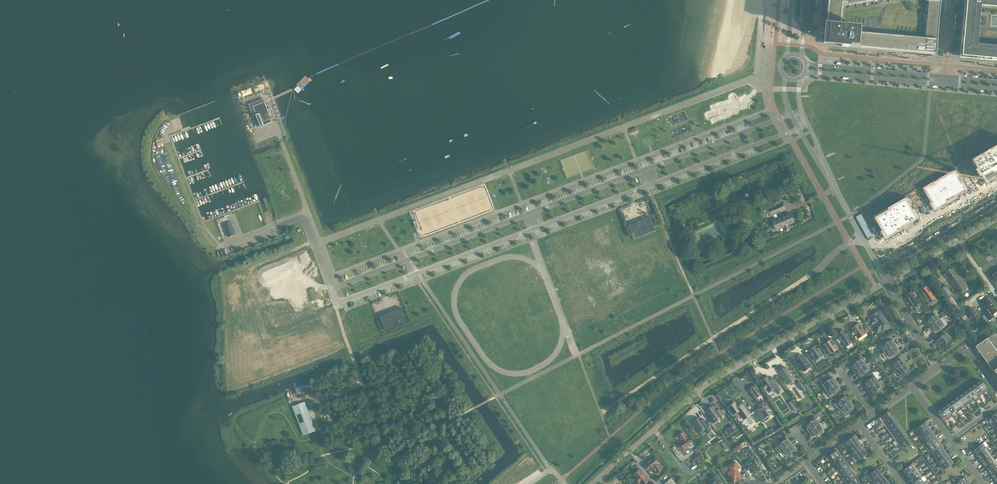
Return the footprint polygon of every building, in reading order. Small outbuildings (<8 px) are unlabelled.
[(824,45),(936,55),(940,0),(828,0),(824,45)] [(966,1),(964,1),(960,54),(963,55),(963,57),(969,58),(969,56),(996,59),(996,48),(975,46),(979,3),(996,5),(996,0),(966,0),(966,1)] [(254,121),(258,120),(255,112),(253,106),(265,102),(263,97),(248,103),(254,121)] [(272,122),(265,102),(253,106),(255,112),(258,120),(260,126),(272,122)] [(974,160),(985,180),(996,173),(996,147),(988,152),(974,160)] [(940,182),(926,190),(936,208),(946,202),(945,201),(964,190),(953,172),(939,180),(940,182)] [(787,225),(793,222),(790,213),(778,218),(776,213),(785,209),(782,203),(781,203),(779,197),(773,200),(773,199),(760,204),(759,205),(762,213),(764,213),(768,211),(770,216),(773,215),(775,220),(772,221),(775,230),(783,226),(785,230),(787,231),(788,230),(788,229),(787,225)] [(890,210),(876,218),(887,236),(897,230),(896,229),(915,218),(904,200),(890,209),(890,210)] [(634,210),(611,218),(620,241),(621,240),(625,238),(634,235),(630,224),(632,223),(637,221),(638,221),(634,210)] [(745,219),(740,221),(744,229),(748,227),(745,219)] [(231,222),(224,224),(228,236),(235,233),(231,222)] [(968,287),(953,267),(951,269),(950,269),(946,271),(947,272),(944,274),(958,294),(968,287)] [(958,306),(951,296),(953,295),(946,285),(944,286),(941,289),(939,290),(946,300),(953,310),(958,306)] [(939,297),(935,293),(933,295),(926,286),(920,290),(929,303),(931,305),(937,301),(936,299),(939,297)] [(920,303),(917,298),(912,291),(905,295),(913,306),(914,308),(920,303)] [(989,300),(982,305),(985,309),(982,311),(989,320),(994,316),(993,314),(996,311),(989,300)] [(965,314),(961,317),(964,321),(968,318),(967,317),(968,316),(973,323),(980,318),(972,307),(966,312),(967,314),(966,315),(965,314)] [(402,308),(379,316),(385,330),(407,322),(402,308)] [(890,325),(879,310),(871,316),(876,322),(874,323),(875,324),(874,325),(873,324),(871,326),(877,334),(882,330),(882,331),(890,325)] [(929,319),(925,322),(928,327),(940,318),(938,319),(933,312),(927,317),(929,319)] [(940,318),(928,327),(929,327),(930,326),(935,333),(945,326),(947,324),(942,317),(940,318)] [(866,333),(861,326),(859,323),(851,329),(858,339),(866,333)] [(852,342),(843,330),(837,334),(846,347),(852,342)] [(952,341),(948,336),(947,336),(944,331),(934,338),(938,343),(939,343),(941,345),(945,342),(946,345),(952,341)] [(835,344),(833,341),(832,339),(831,338),(823,344),(830,355),(838,349),(835,344)] [(987,338),(975,346),(996,377),(996,352),(987,338)] [(886,340),(878,345),(884,353),(896,344),(892,339),(888,342),(886,340)] [(884,353),(882,354),(886,359),(888,357),(889,360),(899,352),(894,345),(896,344),(884,353)] [(823,355),(819,350),(816,345),(812,348),(808,351),(815,361),(823,355)] [(801,354),(794,360),(803,371),(810,366),(811,368),(814,366),(809,359),(806,361),(804,358),(801,354)] [(854,371),(866,363),(862,358),(860,359),(859,357),(853,361),(854,364),(850,367),(854,371)] [(894,371),(906,363),(904,364),(899,357),(889,364),(894,371)] [(871,370),(866,363),(854,371),(854,372),(855,370),(861,378),(871,370)] [(905,371),(910,368),(906,363),(894,371),(895,371),(896,370),(901,378),(907,373),(905,371)] [(778,371),(784,380),(785,379),(786,380),(789,383),(795,379),(789,370),(788,371),(785,367),(779,371),(778,371)] [(768,376),(761,381),(763,384),(762,385),(765,389),(767,388),(770,391),(774,388),(776,392),(781,389),(774,379),(771,381),(768,376)] [(867,389),(879,381),(879,380),(878,381),(875,376),(871,379),(869,377),(863,381),(868,388),(867,389)] [(825,390),(837,382),(833,377),(829,380),(828,378),(822,382),(827,389),(825,390)] [(981,380),(977,383),(984,393),(988,390),(986,387),(981,380)] [(882,389),(880,387),(882,385),(879,381),(867,389),(870,394),(874,391),(876,394),(882,389)] [(841,390),(836,383),(837,382),(825,390),(831,398),(841,390)] [(977,383),(972,387),(979,396),(984,393),(977,383)] [(753,385),(748,389),(753,395),(758,391),(753,385)] [(972,387),(968,390),(975,399),(976,401),(980,398),(979,396),(972,387)] [(968,390),(964,393),(970,402),(975,399),(968,390)] [(964,393),(959,396),(966,406),(970,402),(964,393)] [(839,409),(850,401),(849,402),(844,395),(834,402),(839,409)] [(959,396),(955,399),(962,409),(966,406),(959,396)] [(794,412),(799,408),(793,399),(788,402),(794,412)] [(955,399),(950,402),(957,412),(962,409),(955,399)] [(729,409),(727,411),(731,416),(733,414),(734,414),(733,414),(738,411),(743,418),(749,414),(750,414),(751,413),(743,401),(742,403),(742,404),(738,407),(736,404),(734,402),(728,407),(729,409)] [(762,401),(757,405),(758,407),(755,410),(760,417),(764,415),(768,420),(773,416),(770,411),(771,411),(768,406),(767,407),(762,401)] [(850,408),(854,406),(850,401),(839,409),(840,408),(845,415),(852,411),(850,408)] [(316,430),(305,402),(293,407),(303,435),(316,430)] [(950,402),(946,406),(954,417),(957,415),(956,413),(957,412),(950,402)] [(713,406),(706,410),(709,414),(708,415),(707,415),(710,419),(712,417),(714,419),(715,420),(720,417),(721,418),(724,415),(719,409),(717,411),(713,406)] [(946,406),(942,409),(949,418),(953,415),(954,417),(946,406)] [(942,409),(937,412),(942,419),(944,422),(949,418),(942,409)] [(882,416),(877,419),(879,423),(881,421),(882,423),(892,416),(888,411),(882,416)] [(987,419),(990,424),(996,419),(996,412),(994,414),(988,418),(987,419)] [(808,432),(820,423),(815,416),(805,423),(810,431),(808,432)] [(882,423),(880,424),(882,427),(884,425),(885,427),(895,420),(892,416),(882,423)] [(698,418),(693,422),(699,432),(704,428),(707,433),(711,430),(702,419),(700,420),(698,418)] [(895,420),(885,427),(888,431),(898,425),(895,420)] [(918,435),(928,427),(925,422),(920,426),(919,425),(915,428),(916,429),(914,430),(918,435)] [(726,433),(719,423),(711,428),(718,438),(726,433)] [(824,432),(822,429),(824,428),(820,423),(808,432),(812,437),(816,434),(818,436),(824,432)] [(898,425),(888,431),(892,436),(901,429),(898,425)] [(772,427),(764,431),(766,436),(774,432),(772,427)] [(921,439),(930,432),(929,430),(930,429),(928,427),(918,435),(921,439)] [(901,429),(892,436),(895,440),(904,433),(901,429)] [(693,443),(688,436),(687,437),(683,432),(682,433),(681,432),(680,434),(679,435),(678,435),(682,440),(679,442),(680,444),(680,445),(682,447),(683,447),(684,449),(683,449),(684,452),(689,449),(688,447),(693,443)] [(925,442),(935,436),(933,433),(932,434),(930,432),(921,439),(922,438),(925,442)] [(904,433),(895,440),(898,445),(908,438),(904,433)] [(849,447),(858,440),(855,435),(849,439),(849,438),(845,441),(846,442),(845,442),(849,447)] [(927,448),(937,441),(935,439),(936,438),(935,436),(925,442),(928,446),(926,448),(927,448)] [(778,453),(792,443),(790,444),(785,437),(783,438),(775,444),(777,447),(775,448),(778,453)] [(908,438),(898,445),(901,449),(904,447),(911,442),(908,438)] [(724,449),(733,447),(731,439),(723,441),(724,449)] [(852,451),(860,445),(858,443),(859,442),(858,440),(849,447),(852,451)] [(930,452),(941,444),(940,442),(938,443),(937,441),(927,448),(930,452)] [(791,451),(795,448),(792,443),(778,453),(780,452),(783,457),(785,455),(787,458),(793,453),(791,451)] [(981,444),(972,450),(974,452),(975,452),(976,454),(975,455),(986,447),(983,443),(981,444)] [(935,455),(943,449),(942,447),(943,446),(941,444),(930,452),(930,453),(932,451),(935,455)] [(852,458),(863,450),(860,445),(852,451),(853,453),(852,454),(854,456),(852,458)] [(750,447),(746,449),(752,457),(756,455),(750,447)] [(986,447),(975,455),(977,457),(978,456),(979,458),(978,459),(989,451),(986,447)] [(937,461),(946,454),(943,449),(935,455),(934,456),(937,461)] [(836,450),(825,458),(828,461),(829,460),(830,462),(840,455),(836,450)] [(855,462),(866,454),(863,450),(852,458),(855,462)] [(989,451),(978,459),(980,461),(981,460),(982,462),(981,463),(991,456),(989,452),(989,451)] [(696,461),(702,456),(700,452),(693,457),(696,461)] [(941,464),(950,458),(946,454),(937,461),(939,463),(940,462),(941,464)] [(840,455),(830,462),(833,466),(843,459),(840,455)] [(991,456),(981,463),(983,465),(984,464),(985,466),(984,467),(995,459),(992,455),(991,456)] [(663,469),(658,464),(659,463),(654,457),(644,465),(649,471),(653,468),(657,473),(663,469)] [(762,470),(757,463),(758,462),(755,458),(749,462),(750,463),(747,466),(754,476),(755,475),(755,476),(758,474),(757,473),(762,470)] [(943,469),(953,463),(950,458),(941,464),(943,466),(942,467),(943,469)] [(843,459),(833,466),(837,471),(846,464),(843,459)] [(984,467),(985,469),(987,468),(988,470),(987,471),(996,464),(996,462),(995,459),(984,467)] [(742,478),(736,469),(739,467),(735,462),(728,466),(731,470),(725,474),(729,479),(730,478),(734,483),(736,481),(737,482),(742,478)] [(904,469),(903,470),(906,475),(916,468),(913,463),(904,469)] [(846,464),(837,471),(840,475),(849,468),(846,464)] [(987,471),(988,473),(990,472),(991,475),(990,475),(996,471),(996,466),(996,465),(996,464),(987,471)] [(849,468),(840,475),(843,479),(852,472),(849,468)] [(906,475),(909,479),(910,479),(919,472),(916,468),(906,475)] [(640,469),(633,474),(642,483),(644,483),(649,480),(640,469)] [(869,481),(880,473),(877,469),(866,476),(869,481)] [(852,472),(843,479),(846,483),(856,477),(852,472)] [(910,479),(909,479),(913,483),(922,476),(919,472),(910,479)] [(883,478),(880,473),(869,481),(870,481),(871,480),(872,482),(874,481),(875,483),(874,483),(883,478)] [(718,483),(721,481),(716,475),(711,478),(714,482),(711,483),(719,483),(718,483)] [(913,483),(921,483),(926,481),(927,480),(924,476),(922,476),(913,483)]
